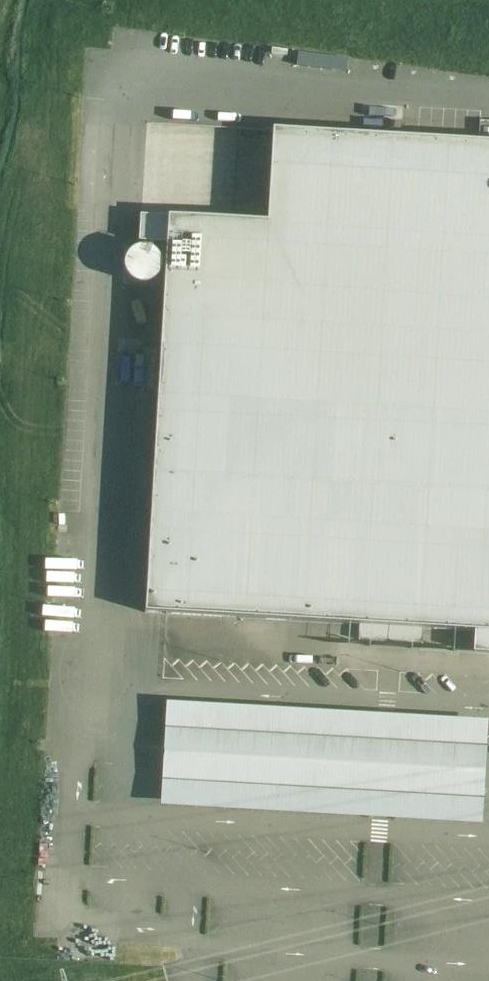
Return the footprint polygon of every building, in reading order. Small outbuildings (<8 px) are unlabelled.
[(138,242),(166,244),(145,613),(359,625),(358,641),(422,644),(423,629),(474,632),(473,653),(488,654),(488,143),(483,142),(485,106),(462,105),(460,141),(272,130),(267,223),(140,215),(138,242)] [(486,721),(165,703),(162,754),(160,805),(385,817),(480,823),(483,773),(486,721)]
